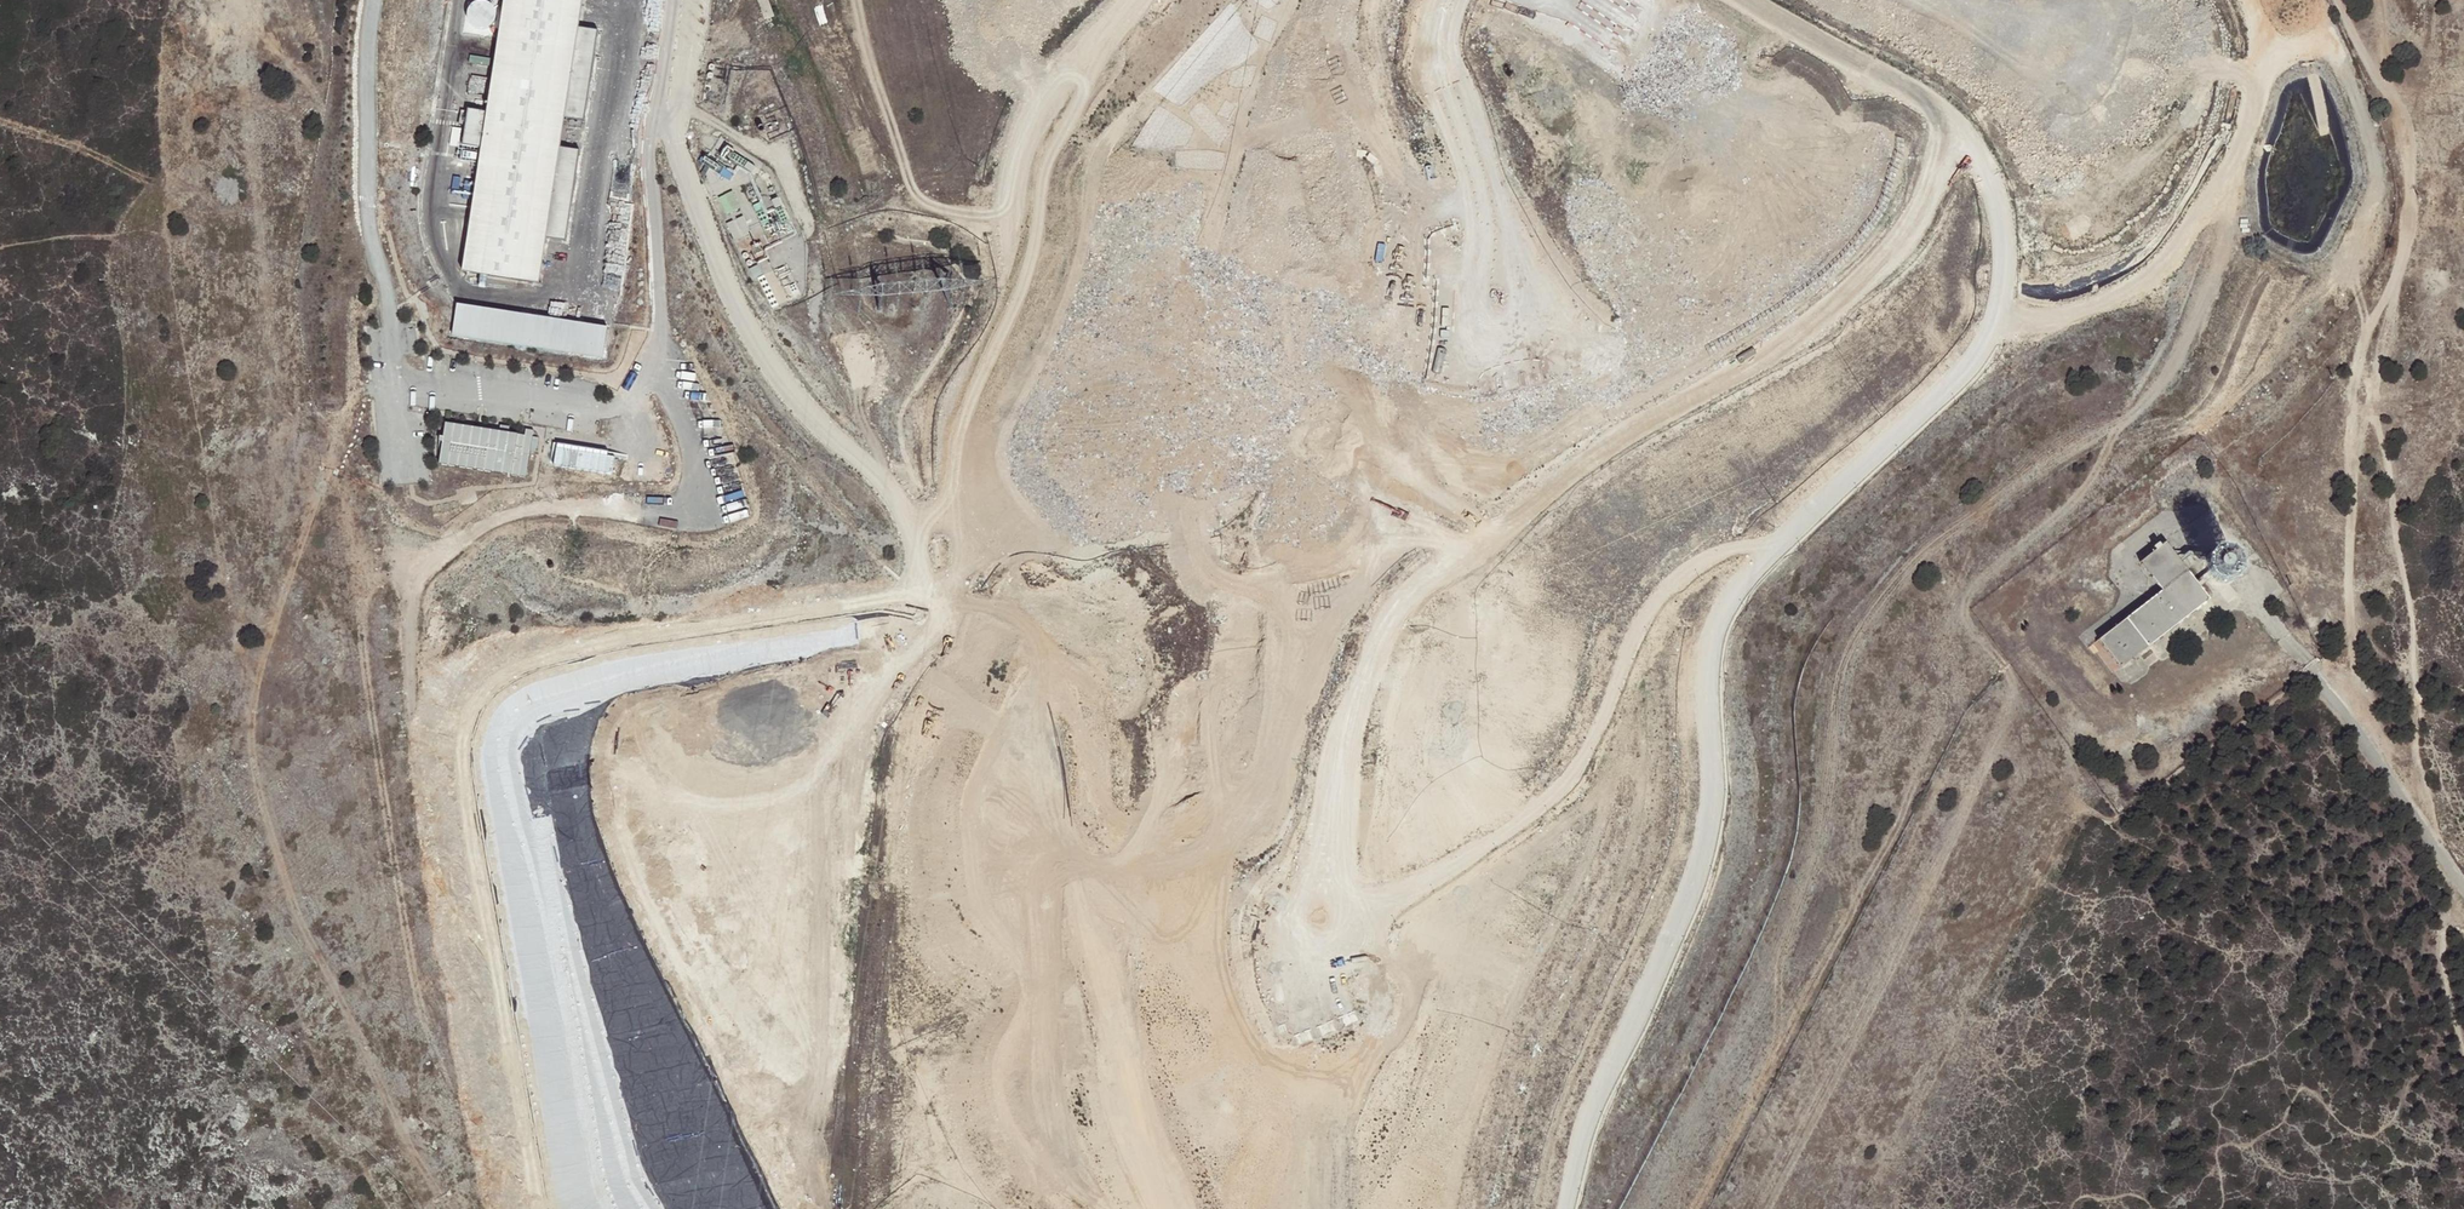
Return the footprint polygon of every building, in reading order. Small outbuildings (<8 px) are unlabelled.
[(485,102),(464,98),(458,135),(479,138),(457,268),(533,280),(540,235),(557,238),(573,147),(555,145),(559,114),(577,117),(592,28),(575,25),(580,0),(502,0),(485,102)] [(724,198),(732,214),(749,205),(741,190),(724,198)] [(748,216),(732,223),(740,240),(756,233),(748,216)] [(608,331),(456,307),(451,340),(603,364),(608,331)] [(456,422),(450,465),(533,476),(539,433),(456,422)] [(554,464),(624,475),(627,455),(557,444),(554,464)] [(2155,592),(2093,641),(2117,671),(2178,623),(2203,603),(2180,573),(2160,548),(2135,567),(2155,592)]
